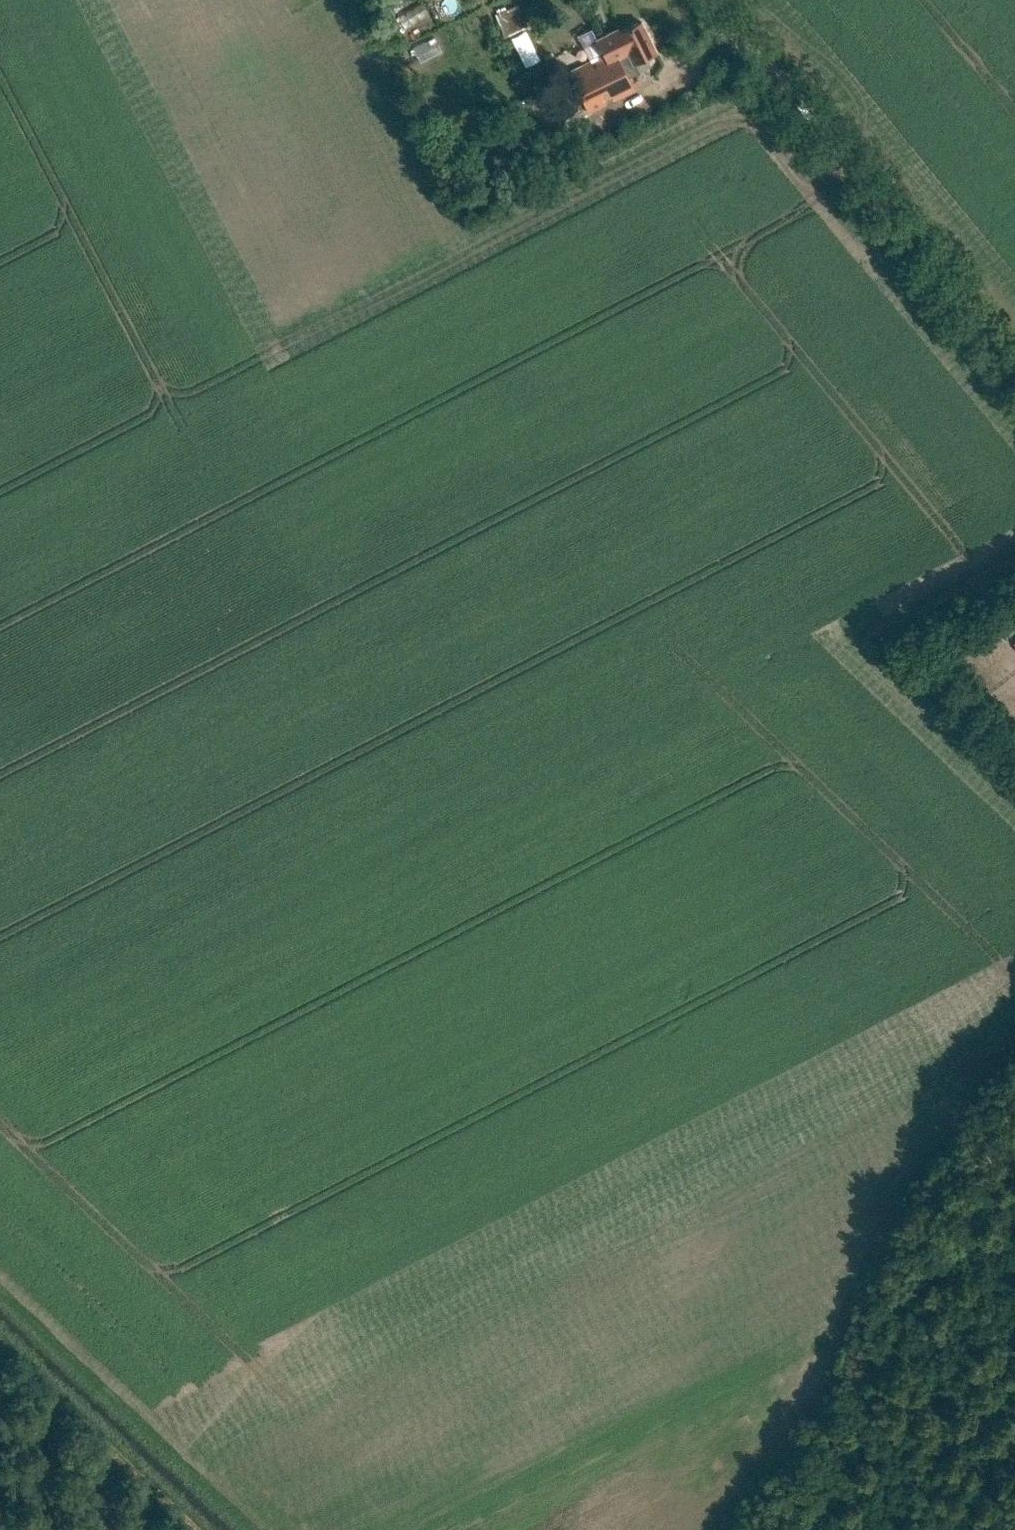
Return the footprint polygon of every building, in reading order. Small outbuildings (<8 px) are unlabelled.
[(437,9),(453,0),(452,0),(432,0),(437,9)] [(492,15),(502,37),(528,25),(518,3),(492,15)] [(597,58),(571,71),(590,110),(604,103),(601,97),(612,91),(615,98),(633,89),(627,77),(651,65),(646,56),(657,51),(642,21),(620,32),(618,28),(597,38),(606,57),(602,58),(601,56),(597,58)]
